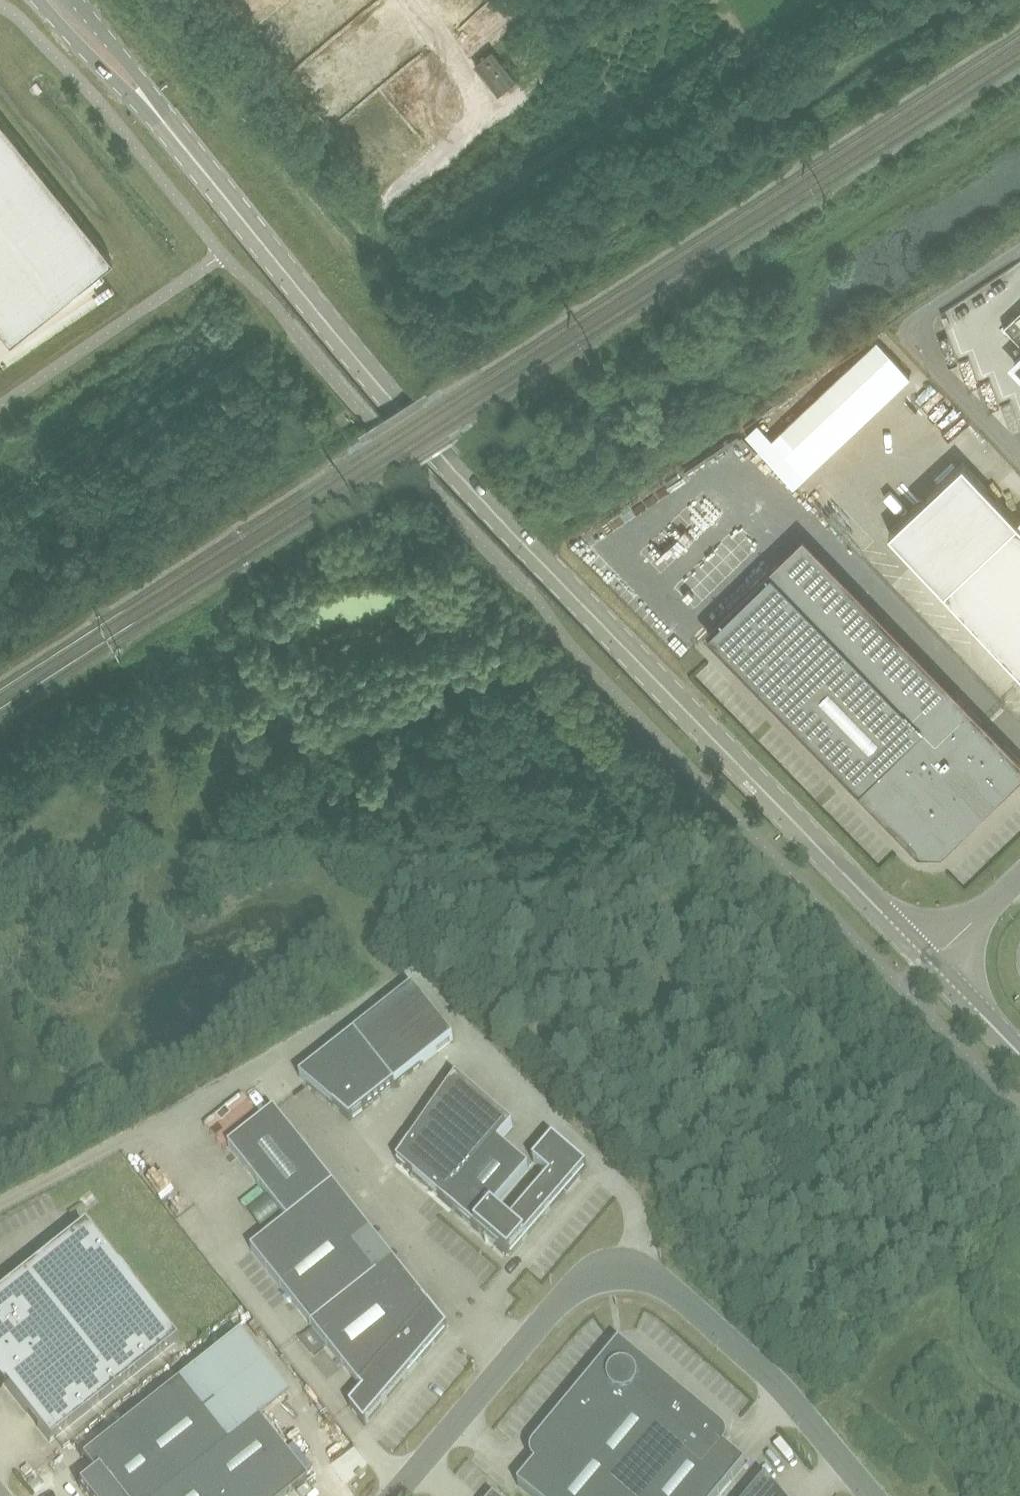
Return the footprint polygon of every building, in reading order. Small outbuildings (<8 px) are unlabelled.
[(516,80),(492,51),(475,65),(499,94),(516,80)] [(8,338),(111,255),(0,118),(0,328),(8,338)] [(1004,326),(1019,343),(1019,311),(1004,326)] [(794,484),(910,374),(877,340),(772,439),(758,424),(747,434),(794,484)] [(949,596),(1019,671),(1019,530),(949,596)] [(600,545),(591,551),(601,566),(610,560),(600,545)] [(772,570),(708,632),(819,746),(920,849),(941,849),(1019,772),(1019,762),(955,695),(923,726),(772,570)] [(454,1039),(413,987),(354,1034),(395,1085),(454,1039)] [(395,1085),(354,1034),(299,1077),(350,1121),(395,1085)] [(512,1125),(455,1076),(397,1162),(445,1203),(498,1142),(512,1125)] [(288,1221),(333,1185),(274,1111),(229,1147),(288,1221)] [(498,1142),(445,1203),(509,1258),(587,1168),(553,1138),(533,1161),(549,1176),(508,1223),(493,1210),(529,1168),(498,1142)] [(394,1262),(333,1185),(288,1221),(251,1250),(312,1327),(394,1262)] [(83,1226),(0,1292),(0,1387),(1,1387),(4,1385),(49,1442),(175,1342),(83,1226)] [(448,1329),(394,1262),(312,1327),(363,1392),(350,1407),(365,1426),(448,1329)] [(619,1343),(534,1446),(532,1450),(531,1454),(531,1459),(533,1463),(535,1465),(518,1486),(530,1495),(720,1495),(745,1465),(724,1448),(726,1445),(727,1440),(727,1436),(725,1432),(722,1429),(619,1343)] [(226,1444),(176,1382),(81,1458),(93,1473),(78,1485),(87,1495),(287,1495),(306,1481),(257,1419),(226,1444)] [(766,1478),(751,1495),(781,1495),(766,1478)]
